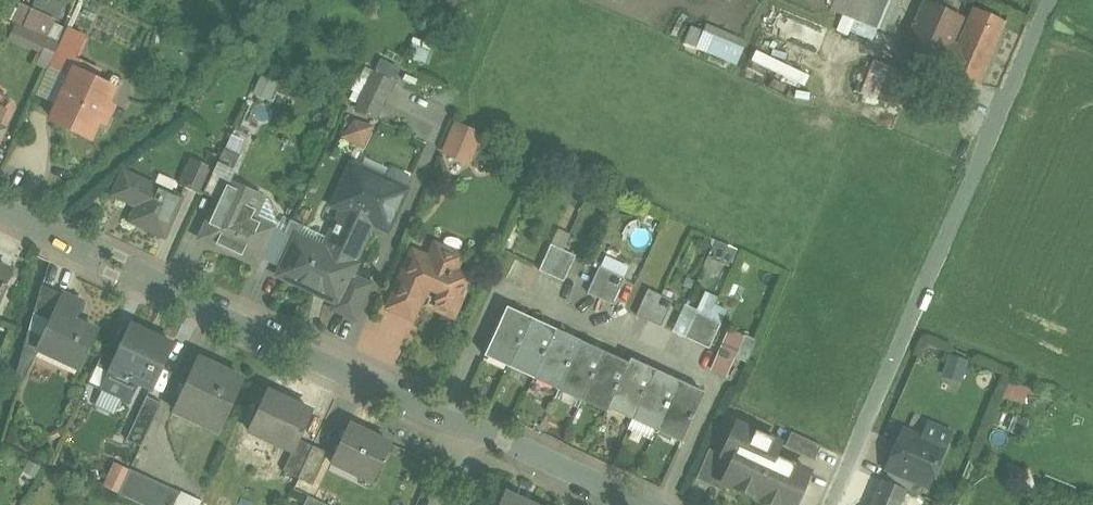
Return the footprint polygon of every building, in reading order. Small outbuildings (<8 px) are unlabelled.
[(846,15),(890,33),(904,0),(852,0),(846,15)] [(38,51),(33,63),(39,66),(56,21),(0,1),(0,17),(9,20),(3,38),(38,51)] [(962,19),(926,3),(905,51),(980,84),(1007,22),(974,8),(958,47),(951,44),(962,19)] [(700,24),(698,31),(684,26),(678,45),(732,63),(740,37),(700,24)] [(62,27),(52,47),(74,57),(84,37),(62,27)] [(409,39),(403,56),(420,62),(426,44),(409,39)] [(78,65),(60,57),(59,58),(51,76),(69,84),(78,65)] [(373,58),(369,70),(357,66),(344,111),(377,120),(393,64),(373,58)] [(890,67),(878,62),(865,95),(913,113),(925,83),(914,79),(915,76),(890,66),(890,67)] [(95,73),(78,65),(69,84),(61,100),(54,116),(53,118),(55,119),(72,127),(74,123),(94,133),(100,120),(107,123),(115,105),(108,102),(114,90),(112,89),(93,80),(96,75),(96,74),(95,73)] [(258,75),(250,92),(266,99),(274,83),(258,75)] [(69,84),(51,76),(45,90),(44,89),(43,92),(61,100),(69,84)] [(342,116),(335,138),(361,147),(369,125),(342,116)] [(477,133),(457,125),(446,152),(469,161),(474,150),(470,149),(477,133)] [(225,149),(205,193),(204,193),(220,200),(229,181),(230,181),(241,156),(225,149)] [(218,155),(211,151),(206,164),(213,167),(218,155)] [(206,164),(193,158),(181,185),(186,187),(181,198),(182,198),(186,188),(201,194),(202,192),(204,193),(205,193),(202,192),(213,167),(206,164)] [(386,181),(353,166),(335,205),(345,209),(345,208),(374,222),(374,223),(388,230),(406,191),(405,190),(386,181)] [(409,175),(395,169),(391,170),(386,181),(405,190),(410,179),(409,175)] [(181,198),(125,172),(115,195),(139,206),(132,222),(165,237),(182,198),(181,198)] [(230,181),(229,181),(220,200),(203,236),(225,246),(223,249),(257,264),(274,228),(242,213),(252,191),(230,181)] [(345,209),(326,250),(299,238),(298,237),(284,268),(280,275),(338,302),(339,303),(352,276),(357,265),(355,264),(374,223),(374,222),(345,208),(345,209)] [(292,220),(272,263),(284,268),(298,237),(299,238),(305,226),(292,220)] [(553,244),(541,270),(553,275),(565,249),(553,244)] [(464,256),(437,245),(429,264),(411,257),(400,283),(424,294),(435,298),(433,304),(435,307),(455,316),(473,275),(458,269),(464,256)] [(576,255),(565,249),(553,275),(565,280),(576,255)] [(3,290),(5,291),(13,272),(0,266),(0,296),(3,290)] [(614,272),(602,266),(590,292),(602,297),(614,272)] [(625,277),(614,272),(602,297),(614,303),(625,277)] [(371,285),(352,276),(339,303),(338,302),(336,306),(338,310),(352,317),(356,316),(371,285)] [(424,294),(400,283),(390,308),(414,318),(424,294)] [(63,294),(43,284),(35,312),(51,320),(63,294)] [(662,294),(649,288),(638,313),(650,319),(662,294)] [(84,304),(63,294),(51,320),(39,347),(82,367),(99,332),(76,321),(84,304)] [(675,300),(662,294),(650,319),(663,325),(675,300)] [(533,318),(509,307),(486,356),(510,367),(533,318)] [(711,315),(699,310),(688,336),(699,341),(711,315)] [(723,321),(711,315),(699,341),(711,347),(723,321)] [(558,329),(533,318),(510,367),(535,378),(558,329)] [(174,344),(131,324),(120,346),(110,368),(112,369),(153,389),(174,344)] [(583,340),(558,329),(535,378),(559,389),(583,340)] [(758,339),(746,334),(736,357),(748,363),(758,339)] [(583,340),(559,389),(584,401),(607,352),(583,340)] [(109,341),(97,367),(109,373),(112,369),(110,368),(120,346),(109,341)] [(630,362),(607,352),(584,401),(608,412),(630,362)] [(942,355),(938,381),(958,385),(963,358),(942,355)] [(200,359),(175,409),(220,431),(244,380),(200,359)] [(630,362),(608,412),(609,412),(611,408),(634,419),(656,370),(632,359),(630,362)] [(681,381),(656,370),(634,419),(658,430),(681,381)] [(706,392),(681,381),(658,430),(683,442),(706,392)] [(1005,385),(1002,398),(1020,401),(1023,388),(1005,385)] [(298,406),(267,392),(249,430),(251,431),(253,428),(281,441),(279,445),(293,452),(294,452),(300,440),(313,413),(311,412),(309,416),(297,410),(298,406)] [(149,396),(128,439),(142,445),(162,402),(149,396)] [(738,424),(724,455),(724,456),(734,461),(725,482),(726,482),(726,484),(754,497),(755,495),(762,498),(761,500),(772,504),(782,504),(783,502),(790,504),(795,504),(810,472),(775,456),(781,443),(738,424)] [(349,425),(332,462),(373,482),(390,444),(349,425)] [(904,431),(889,467),(891,469),(927,484),(930,485),(945,449),(904,431)] [(823,445),(793,432),(786,447),(816,460),(823,445)] [(300,440),(294,452),(293,452),(283,472),(298,479),(314,447),(300,440)] [(329,453),(314,447),(298,479),(315,485),(329,453)] [(724,455),(711,449),(698,479),(723,490),(726,484),(726,482),(725,482),(734,461),(724,456),(724,455)] [(131,469),(119,494),(142,504),(200,504),(201,501),(131,469)] [(927,484),(891,469),(886,481),(907,490),(922,496),(927,484)] [(884,480),(873,504),(900,504),(907,490),(886,481),(884,480)] [(506,492),(500,504),(534,504),(506,492)] [(310,496),(306,504),(328,504),(310,496)]
